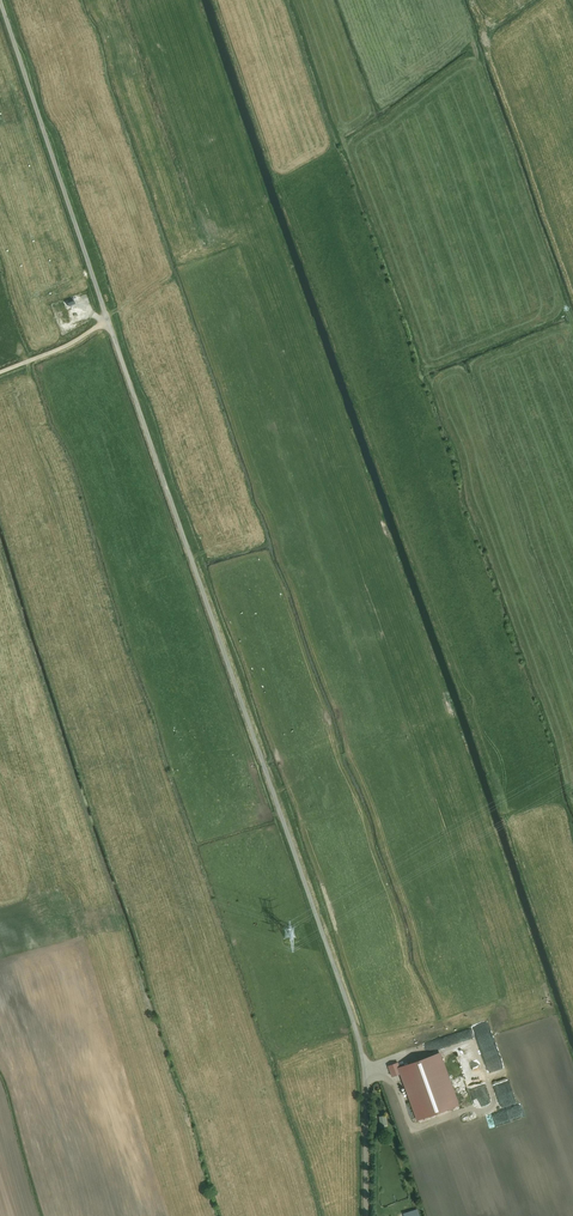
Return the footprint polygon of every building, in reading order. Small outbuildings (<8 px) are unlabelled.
[(441,1051),(399,1067),(401,1073),(419,1121),(461,1105),(441,1051)] [(491,1102),(477,1055),(462,1060),(476,1107),(491,1102)] [(397,1061),(388,1065),(392,1076),(401,1073),(399,1067),(397,1061)]
